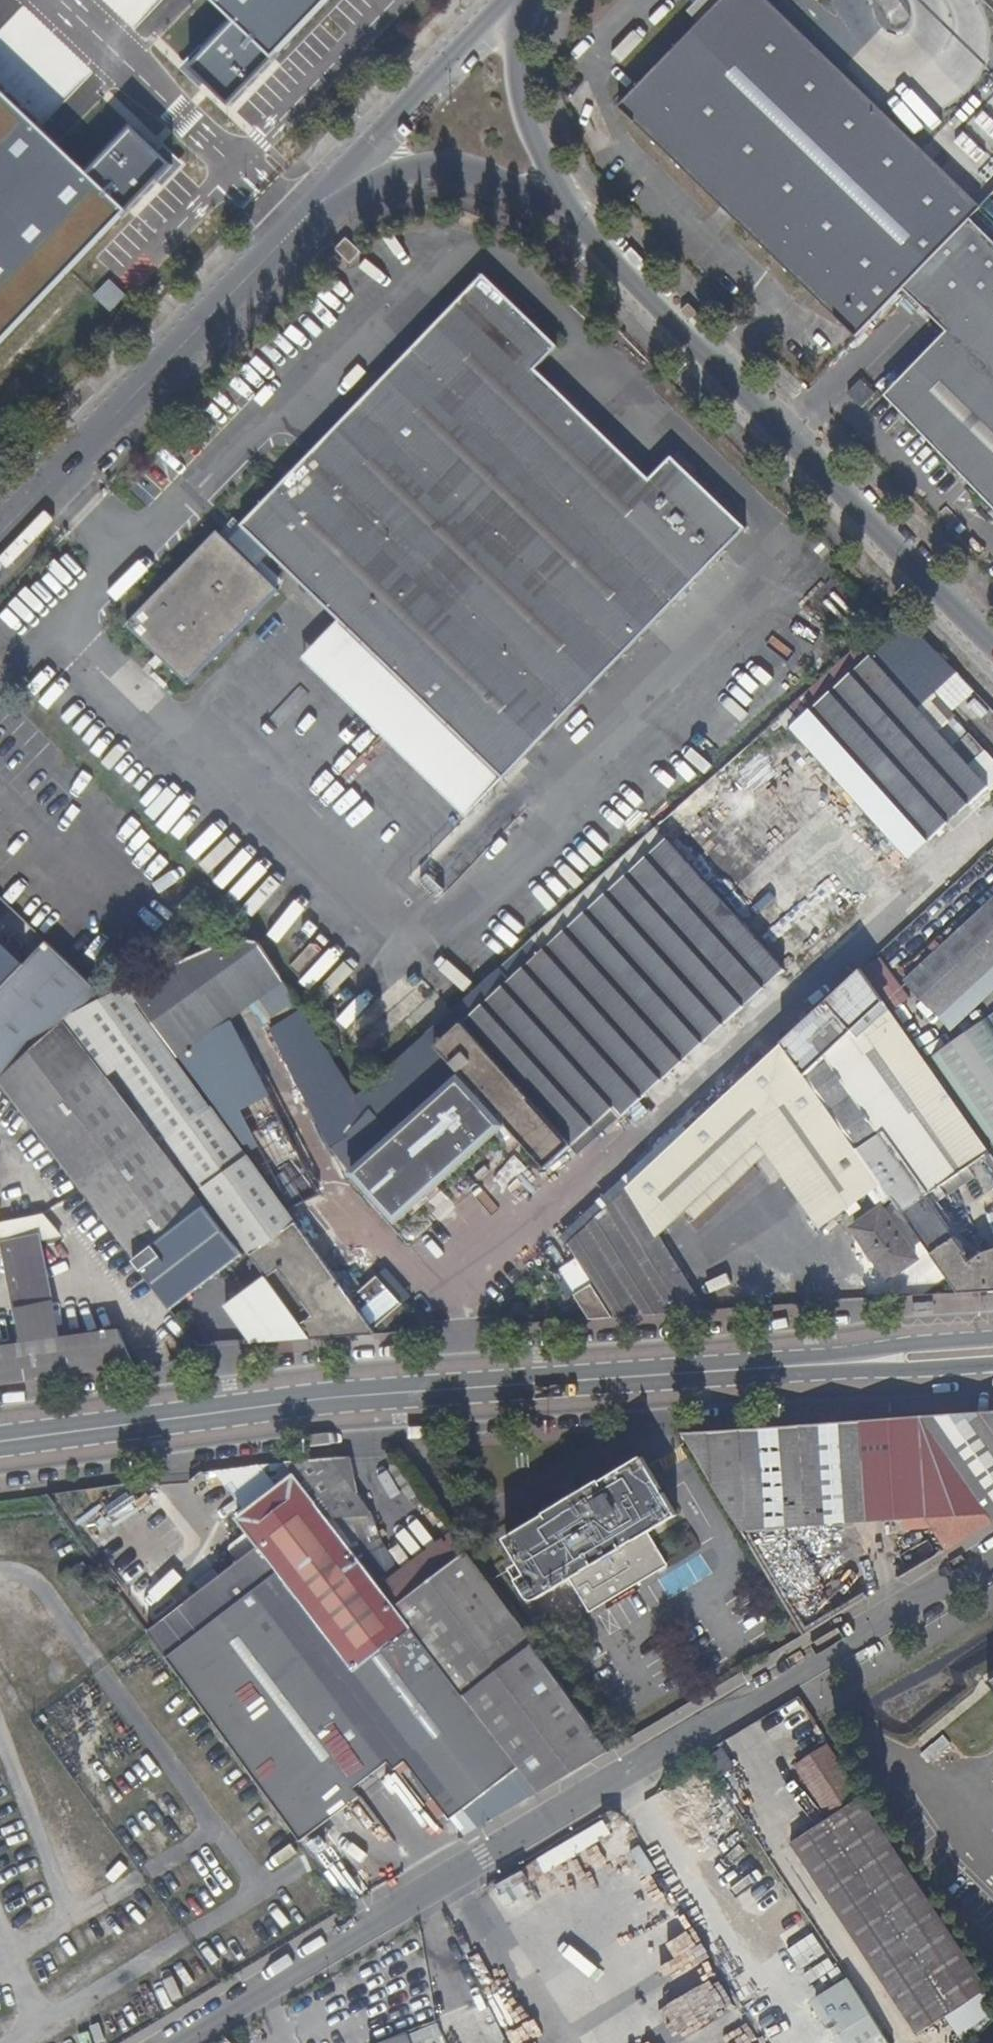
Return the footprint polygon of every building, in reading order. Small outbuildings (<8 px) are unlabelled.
[(235,22),(187,72),(228,112),(336,0),(212,0),(235,22)] [(855,339),(905,286),(969,220),(980,208),(766,0),(720,0),(617,106),(855,339)] [(127,216),(176,164),(134,124),(88,172),(0,89),(0,348),(127,216)] [(905,286),(946,330),(886,394),(992,505),(992,243),(969,220),(905,286)] [(338,625),(501,781),(743,531),(669,461),(649,482),(535,372),(554,351),(481,280),(240,529),(241,531),(226,547),(215,536),(126,629),(184,686),(274,593),(251,571),(266,555),(338,625)] [(860,378),(846,392),(862,407),(876,393),(860,378)] [(11,423),(0,415),(0,438),(11,423)] [(920,710),(959,675),(900,615),(889,627),(898,637),(875,659),(871,654),(757,757),(747,746),(499,969),(510,982),(436,1047),(463,1078),(446,1097),(445,1096),(354,1176),(395,1222),(486,1143),(498,1132),(494,1127),(500,1121),(546,1172),(612,1110),(620,1119),(990,788),(920,710)] [(467,819),(501,781),(338,625),(302,661),(467,819)] [(757,757),(871,654),(862,643),(747,746),(757,757)] [(900,984),(932,1021),(992,967),(992,899),(900,984)] [(176,1052),(282,979),(257,940),(238,938),(213,945),(129,986),(176,1052)] [(17,1059),(23,1051),(62,1023),(78,1011),(105,998),(48,943),(27,966),(0,940),(0,1071),(17,1059)] [(883,1003),(861,971),(783,1044),(804,1075),(825,1056),(837,1045),(853,1031),(883,1003)] [(983,1145),(883,1003),(853,1031),(952,1167),(983,1145)] [(168,1135),(208,1108),(136,1006),(96,1035),(168,1135)] [(168,1306),(240,1254),(72,1020),(17,1059),(0,1071),(0,1087),(168,1306)] [(930,1063),(992,1149),(992,1027),(988,1020),(930,1063)] [(992,1291),(992,1247),(983,1247),(966,1259),(963,1255),(969,1251),(932,1199),(940,1194),(935,1187),(941,1183),(956,1173),(952,1167),(853,1031),(837,1045),(894,1124),(880,1133),(825,1056),(804,1075),(879,1182),(957,1293),(992,1291)] [(819,1224),(879,1182),(804,1075),(783,1044),(680,1139),(627,1189),(661,1228),(757,1139),(819,1224)] [(837,1045),(825,1056),(880,1133),(894,1124),(837,1045)] [(216,1203),(256,1175),(208,1108),(168,1135),(216,1203)] [(571,1241),(623,1193),(627,1189),(680,1139),(671,1130),(561,1230),(571,1241)] [(339,1280),(261,1171),(256,1175),(216,1203),(213,1204),(265,1277),(310,1340),(378,1336),(372,1328),(339,1280)] [(935,1187),(940,1194),(945,1194),(947,1192),(941,1183),(935,1187)] [(612,1319),(699,1312),(623,1193),(571,1241),(566,1246),(591,1286),(612,1319)] [(880,1209),(852,1228),(886,1276),(913,1258),(880,1209)] [(29,1229),(52,1224),(42,1210),(0,1220),(0,1236),(29,1229)] [(29,1229),(0,1236),(0,1280),(4,1297),(16,1343),(57,1338),(45,1288),(29,1229)] [(566,1246),(571,1241),(561,1230),(558,1232),(566,1246)] [(350,1271),(339,1280),(372,1328),(401,1303),(379,1275),(364,1287),(350,1271)] [(310,1340),(265,1277),(224,1306),(252,1348),(310,1340)] [(588,1320),(612,1319),(591,1286),(573,1296),(588,1320)] [(131,1364),(114,1330),(57,1338),(16,1343),(0,1346),(0,1382),(131,1364)] [(131,1364),(0,1382),(0,1385),(133,1367),(131,1364)] [(682,1436),(741,1534),(771,1585),(809,1582),(807,1555),(823,1554),(821,1528),(926,1519),(946,1550),(992,1522),(992,1414),(682,1436)] [(361,1501),(349,1459),(331,1460),(283,1464),(295,1478),(328,1523),(373,1519),(361,1501)] [(521,1564),(544,1600),(571,1583),(590,1616),(668,1568),(649,1535),(677,1517),(641,1459),(601,1484),(599,1482),(578,1496),(576,1495),(567,1500),(566,1500),(565,1501),(566,1503),(544,1516),(545,1518),(506,1541),(521,1564)] [(381,1592),(328,1523),(295,1478),(237,1521),(258,1549),(354,1674),(411,1631),(381,1592)] [(611,1756),(453,1539),(381,1592),(411,1631),(522,1777),(542,1803),(611,1756)] [(258,1549),(146,1635),(306,1850),(362,1807),(356,1800),(391,1772),(397,1780),(408,1772),(453,1830),(522,1777),(411,1631),(354,1674),(258,1549)] [(540,1601),(544,1600),(521,1564),(510,1571),(529,1600),(532,1602),(540,1601)] [(803,1586),(779,1599),(789,1614),(812,1601),(803,1586)] [(812,1601),(789,1614),(798,1631),(831,1612),(820,1596),(812,1601)] [(791,1760),(822,1742),(815,1729),(783,1747),(791,1760)] [(942,2014),(984,1986),(824,1741),(793,1760),(826,1812),(786,1838),(915,2031),(942,2014)] [(719,1742),(704,1752),(717,1771),(731,1760),(719,1742)] [(526,1869),(495,1884),(503,1900),(534,1885),(526,1869)] [(851,1975),(749,2042),(897,2042),(851,1975)] [(992,2018),(992,1999),(984,1986),(942,2014),(962,2042),(969,2042),(992,2018)] [(497,1990),(485,1995),(491,2007),(502,2003),(497,1990)] [(491,2007),(485,1995),(468,2002),(473,2015),(491,2007)] [(414,2028),(420,2042),(427,2042),(449,2034),(443,2017),(414,2028)] [(407,2027),(358,2042),(412,2042),(407,2027)]
